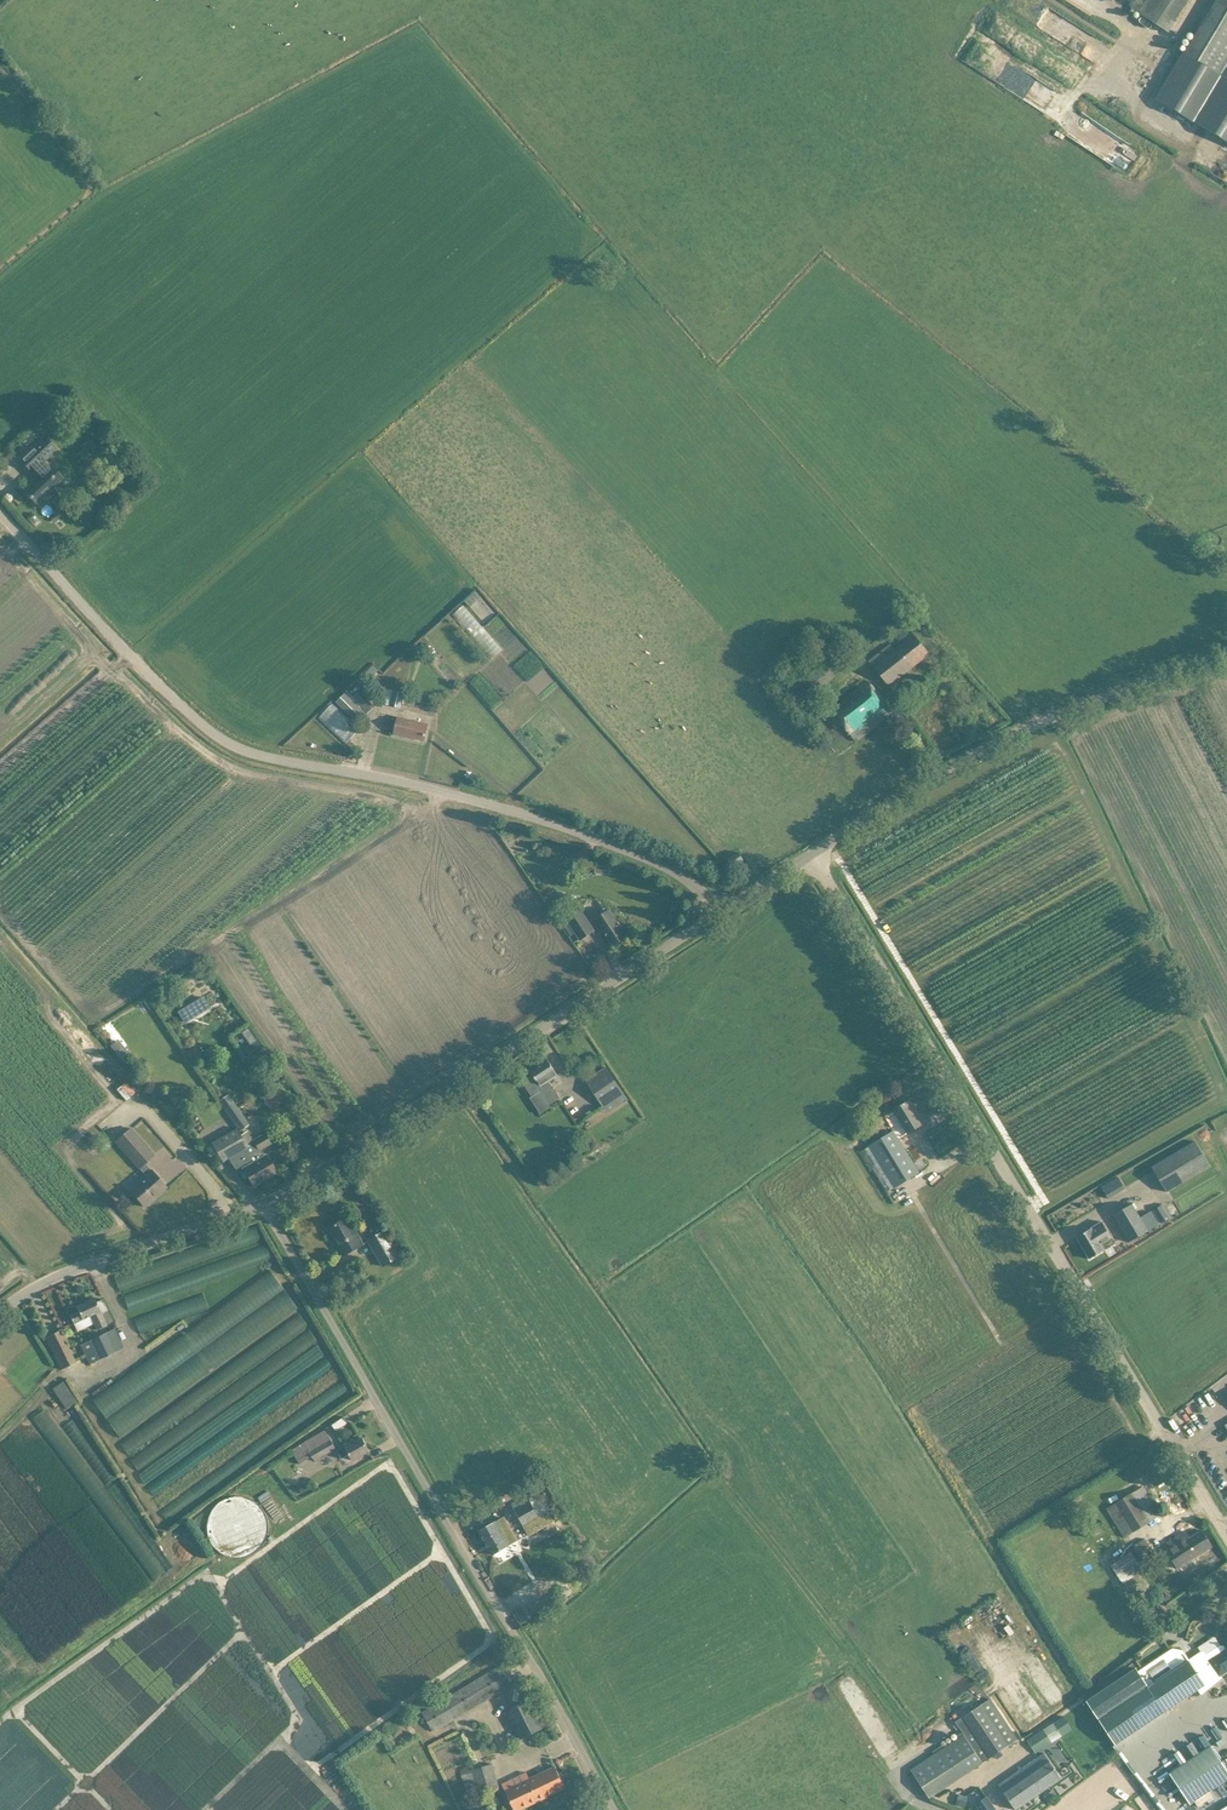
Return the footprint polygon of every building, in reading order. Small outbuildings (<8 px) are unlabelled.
[(1132,9),(1169,33),(1190,0),(1138,0),(1132,9)] [(1156,100),(1162,104),(1226,142),(1226,0),(1217,0),(1192,40),(1184,54),(1156,100)] [(36,503),(45,495),(59,482),(46,469),(45,470),(40,464),(56,449),(45,437),(29,452),(20,460),(31,472),(32,472),(37,477),(31,482),(33,484),(25,492),(36,503)] [(1226,498),(1226,482),(1226,481),(1206,499),(1216,509),(1226,498)] [(87,490),(76,501),(85,511),(97,501),(87,490)] [(497,661),(506,652),(467,610),(458,618),(497,661)] [(874,667),(881,676),(889,686),(929,654),(915,637),(914,637),(918,634),(915,630),(911,633),(910,632),(903,638),(906,642),(874,667)] [(433,660),(438,655),(428,643),(422,648),(433,660)] [(375,685),(386,673),(378,665),(366,677),(375,685)] [(843,725),(856,741),(893,713),(868,681),(832,710),(834,713),(828,718),(837,729),(843,725)] [(405,693),(388,689),(384,704),(401,708),(405,693)] [(336,702),(358,723),(375,706),(358,690),(351,697),(346,692),(336,702)] [(337,705),(323,720),(350,744),(363,729),(337,705)] [(393,734),(424,741),(428,723),(398,716),(393,734)] [(744,860),(739,852),(728,859),(734,867),(744,860)] [(572,936),(577,933),(581,939),(595,930),(580,908),(566,917),(568,920),(563,923),(572,936)] [(609,909),(593,919),(602,932),(604,930),(613,946),(627,937),(609,909)] [(191,1004),(178,1012),(185,1024),(198,1016),(191,1004)] [(248,1028),(241,1032),(250,1044),(244,1048),(257,1067),(269,1058),(248,1028)] [(124,1061),(132,1055),(117,1038),(110,1045),(124,1061)] [(196,1050),(189,1054),(193,1062),(201,1057),(196,1050)] [(539,1086),(537,1088),(549,1105),(560,1097),(549,1082),(557,1076),(546,1060),(529,1072),(539,1086)] [(608,1113),(628,1100),(607,1067),(585,1081),(608,1113)] [(273,1108),(287,1099),(279,1088),(265,1098),(273,1108)] [(218,1101),(239,1130),(249,1124),(234,1103),(228,1093),(218,1101)] [(862,1150),(888,1192),(920,1173),(899,1138),(907,1133),(924,1123),(910,1101),(900,1107),(893,1111),(894,1112),(888,1117),(896,1130),(862,1150)] [(142,1118),(161,1140),(173,1130),(154,1108),(142,1118)] [(155,1155),(147,1145),(132,1128),(117,1141),(146,1175),(130,1189),(137,1197),(145,1207),(145,1206),(144,1204),(158,1192),(160,1194),(167,1188),(145,1163),(155,1155)] [(211,1142),(217,1151),(223,1161),(229,1158),(238,1173),(244,1169),(253,1185),(263,1180),(245,1148),(248,1147),(241,1135),(237,1128),(231,1131),(221,1137),(211,1142)] [(264,1133),(252,1140),(247,1131),(241,1135),(248,1147),(245,1148),(263,1180),(276,1172),(270,1162),(266,1155),(264,1157),(260,1149),(270,1143),(264,1133)] [(1152,1167),(1167,1192),(1210,1166),(1195,1141),(1152,1167)] [(1119,1177),(1102,1187),(1108,1198),(1125,1188),(1119,1177)] [(1140,1236),(1149,1231),(1159,1224),(1151,1210),(1140,1217),(1132,1204),(1124,1209),(1113,1215),(1130,1242),(1140,1236)] [(1160,1223),(1170,1218),(1162,1204),(1153,1210),(1160,1223)] [(348,1217),(331,1227),(340,1244),(338,1245),(344,1256),(364,1244),(348,1217)] [(1090,1259),(1116,1244),(1103,1222),(1077,1237),(1090,1259)] [(383,1266),(394,1260),(401,1256),(386,1230),(379,1235),(368,1241),(383,1266)] [(169,1286),(130,1296),(135,1315),(179,1303),(174,1286),(169,1287),(169,1286)] [(97,1330),(107,1325),(105,1320),(94,1298),(76,1307),(78,1311),(70,1315),(74,1324),(90,1315),(97,1330)] [(62,1369),(76,1362),(60,1330),(46,1337),(62,1369)] [(115,1352),(111,1343),(106,1333),(81,1345),(86,1355),(90,1364),(115,1352)] [(68,1383),(56,1393),(71,1412),(83,1403),(68,1383)] [(45,1432),(56,1424),(48,1413),(37,1421),(45,1432)] [(344,1417),(333,1424),(337,1430),(348,1422),(344,1417)] [(315,1460),(326,1454),(336,1448),(326,1430),(315,1436),(292,1449),(300,1463),(312,1456),(315,1460)] [(337,1450),(342,1458),(350,1454),(353,1460),(370,1451),(362,1438),(355,1441),(354,1439),(345,1445),(345,1446),(337,1450)] [(1143,1486),(1133,1493),(1107,1509),(1125,1537),(1151,1521),(1161,1514),(1143,1486)] [(515,1507),(514,1508),(529,1535),(553,1521),(547,1511),(549,1510),(550,1509),(543,1496),(542,1497),(539,1493),(515,1507)] [(490,1525),(479,1531),(493,1555),(503,1549),(514,1543),(518,1541),(509,1526),(508,1527),(502,1518),(500,1519),(490,1525)] [(1163,1545),(1171,1558),(1177,1568),(1213,1546),(1202,1530),(1190,1537),(1186,1531),(1176,1537),(1163,1545)] [(1142,1558),(1153,1552),(1145,1538),(1133,1546),(1142,1558)] [(1111,1565),(1123,1584),(1143,1570),(1131,1552),(1111,1565)] [(535,1574),(525,1565),(510,1582),(520,1590),(535,1574)] [(572,1584),(566,1589),(570,1594),(576,1589),(572,1584)] [(994,1627),(1007,1617),(999,1606),(986,1617),(994,1627)] [(1189,1659),(1205,1685),(1209,1690),(1222,1679),(1220,1676),(1226,1671),(1226,1648),(1224,1646),(1219,1645),(1215,1638),(1198,1648),(1200,1652),(1189,1659)] [(1110,1685),(1087,1700),(1116,1745),(1140,1728),(1205,1685),(1196,1670),(1189,1660),(1189,1659),(1183,1650),(1172,1648),(1138,1671),(1133,1663),(1122,1672),(1124,1675),(1110,1685)] [(434,1732),(501,1691),(511,1684),(500,1666),(422,1712),(434,1732)] [(1012,1682),(1029,1725),(1041,1720),(1024,1677),(1012,1682)] [(850,1697),(862,1689),(859,1685),(847,1692),(850,1697)] [(522,1703),(504,1712),(518,1740),(536,1731),(547,1726),(533,1698),(522,1703)] [(991,1698),(955,1721),(962,1732),(958,1734),(959,1737),(955,1740),(974,1768),(1018,1739),(991,1698)] [(1062,1735),(1053,1723),(1027,1740),(1036,1753),(1062,1735)] [(441,1757),(450,1753),(445,1742),(436,1746),(441,1757)] [(1170,1773),(1190,1803),(1226,1779),(1226,1769),(1211,1746),(1170,1773)] [(999,1784),(1016,1809),(1062,1778),(1045,1753),(999,1784)] [(492,1763),(461,1772),(466,1791),(477,1788),(478,1792),(499,1787),(492,1763)] [(566,1787),(556,1766),(506,1790),(515,1809),(519,1809),(566,1787)] [(965,1806),(968,1796),(959,1793),(957,1803),(965,1806)] [(987,1796),(976,1803),(980,1809),(997,1809),(987,1796)]
